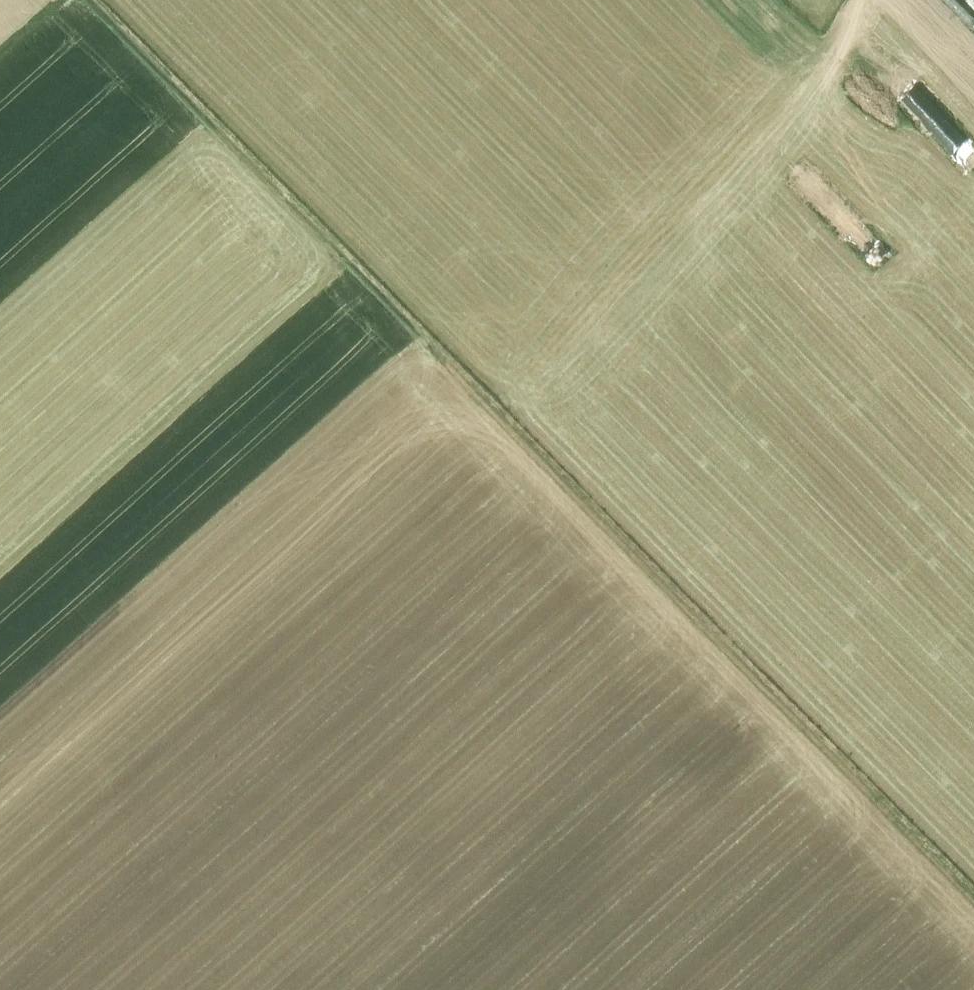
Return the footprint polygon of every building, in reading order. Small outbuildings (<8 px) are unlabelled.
[(957,7),(962,3),(973,15),(973,0),(950,0),(957,7)] [(965,90),(973,97),(973,80),(965,90)]
